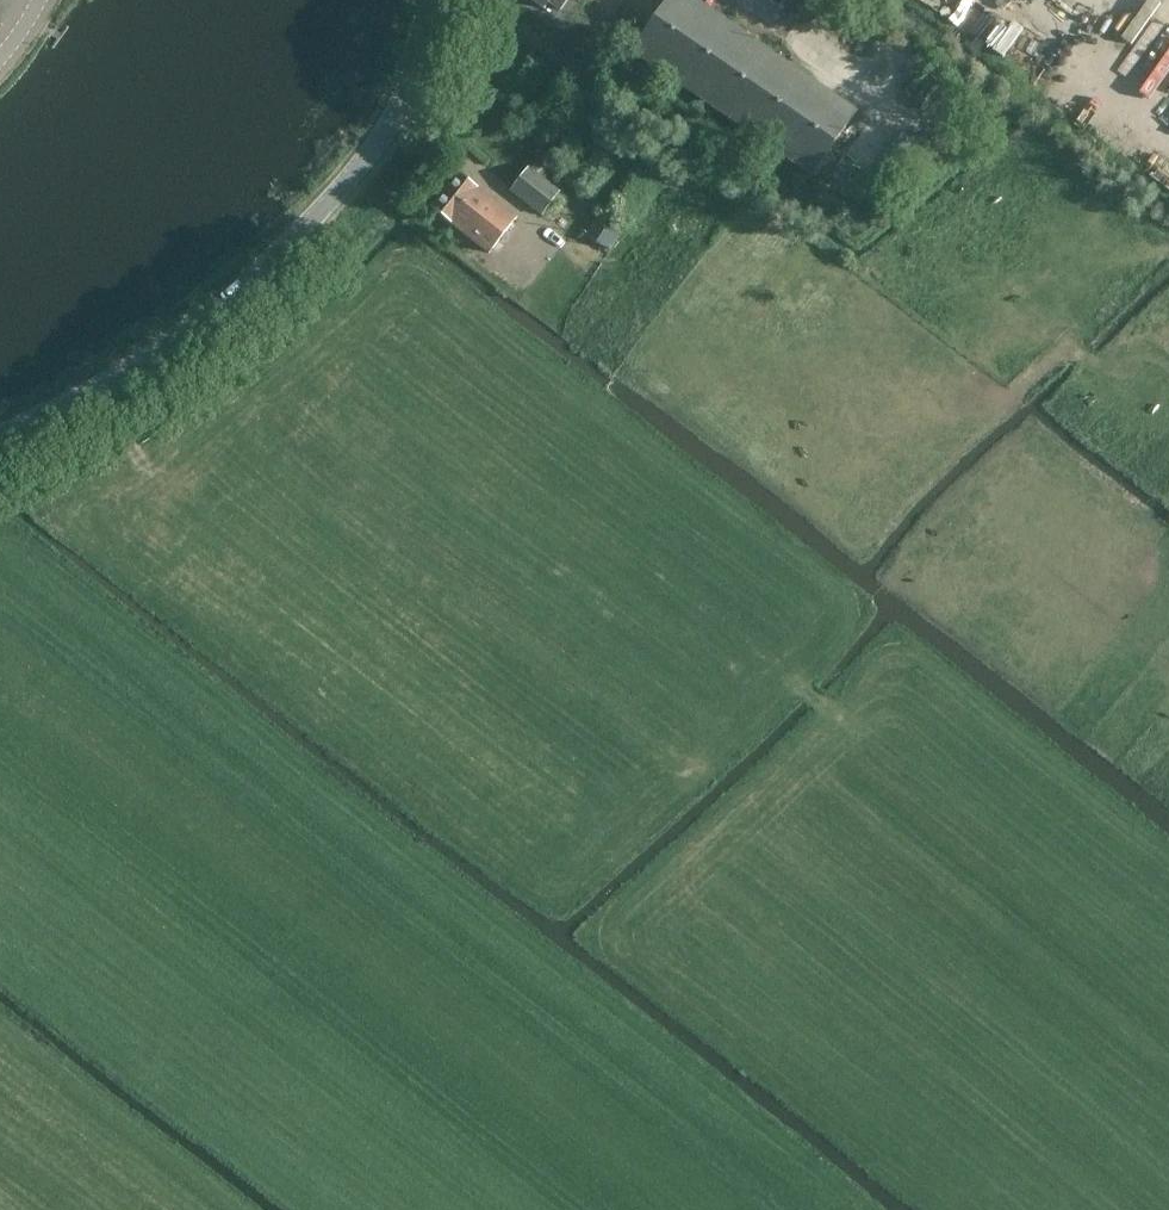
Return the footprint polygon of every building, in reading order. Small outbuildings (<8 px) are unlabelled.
[(546,10),(549,5),(560,13),(569,0),(532,0),(546,10)] [(812,177),(858,112),(695,0),(669,0),(631,53),(812,177)] [(540,155),(529,168),(509,192),(542,217),(561,192),(549,184),(554,177),(561,182),(566,175),(540,155)] [(490,255),(517,220),(458,174),(432,207),(490,255)]
